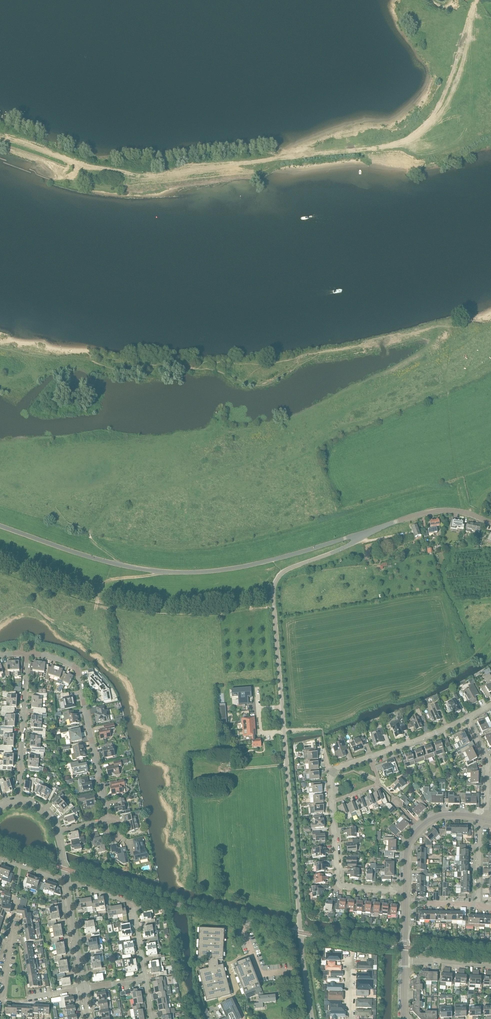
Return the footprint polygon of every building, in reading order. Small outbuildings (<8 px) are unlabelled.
[(439,520),(435,520),(433,520),(433,521),(430,521),(431,528),(431,529),(428,530),(428,533),(429,533),(429,534),(433,534),(437,533),(437,532),(437,529),(436,529),(435,527),(440,527),(439,520)] [(452,520),(452,521),(451,529),(457,530),(457,529),(463,529),(464,526),(463,526),(464,522),(452,520)] [(481,525),(467,522),(466,530),(466,532),(470,533),(471,531),(480,532),(481,525)] [(419,532),(417,525),(411,527),(413,534),(415,538),(421,536),(420,531),(419,532)] [(7,663),(4,663),(6,678),(6,677),(10,676),(10,672),(13,672),(13,661),(7,662),(7,663)] [(13,661),(13,672),(18,671),(18,676),(22,676),(22,663),(19,663),(19,661),(13,661)] [(34,663),(30,662),(30,676),(34,676),(34,672),(38,672),(40,662),(34,661),(34,663)] [(46,663),(40,662),(38,672),(42,673),(42,678),(45,678),(45,680),(48,665),(45,665),(46,663)] [(49,665),(48,665),(45,680),(49,681),(50,676),(54,678),(57,668),(52,666),(51,668),(48,667),(49,665)] [(56,683),(60,684),(60,685),(65,672),(62,671),(63,670),(57,668),(54,678),(58,679),(56,683)] [(73,677),(68,674),(67,676),(65,674),(65,673),(65,672),(60,685),(60,684),(58,690),(56,694),(60,693),(62,693),(62,690),(65,684),(69,686),(73,677)] [(87,674),(89,680),(91,689),(98,688),(102,692),(101,692),(104,702),(111,700),(109,689),(108,689),(103,684),(102,684),(101,680),(100,680),(94,673),(94,672),(87,674)] [(481,688),(486,697),(490,694),(489,693),(490,692),(490,676),(489,673),(488,674),(483,677),(487,684),(481,688)] [(460,692),(459,694),(460,696),(462,696),(463,696),(463,695),(464,694),(470,705),(477,702),(474,697),(478,695),(473,685),(473,684),(471,685),(468,686),(469,688),(462,692),(463,692),(462,692),(461,692),(460,692)] [(238,699),(239,705),(248,704),(248,698),(252,697),(251,688),(235,689),(234,689),(234,696),(236,696),(238,696),(238,699)] [(2,691),(2,696),(7,697),(7,701),(16,702),(17,702),(17,700),(17,696),(16,696),(16,692),(2,691)] [(69,692),(62,693),(60,693),(61,698),(63,698),(65,709),(75,707),(73,696),(70,696),(69,692)] [(32,701),(32,703),(33,703),(42,703),(42,699),(47,698),(47,693),(42,693),(34,693),(34,697),(32,697),(32,701)] [(453,714),(457,712),(457,713),(458,713),(459,713),(459,712),(460,712),(460,711),(461,711),(461,710),(459,705),(457,706),(455,701),(456,701),(457,701),(460,699),(457,693),(453,695),(455,698),(448,702),(450,707),(448,708),(450,712),(452,711),(453,714)] [(2,707),(1,711),(15,712),(15,708),(17,708),(17,704),(17,702),(16,702),(7,701),(6,705),(2,707)] [(32,705),(31,709),(33,709),(33,713),(47,713),(46,713),(46,709),(42,707),(42,703),(33,703),(32,703),(32,705)] [(433,723),(435,722),(436,722),(438,721),(440,720),(437,712),(440,710),(437,704),(431,706),(433,711),(428,713),(430,719),(431,719),(433,723)] [(104,705),(96,707),(97,713),(95,714),(96,723),(101,722),(111,720),(110,715),(108,710),(105,711),(104,705)] [(414,726),(416,730),(423,727),(419,717),(422,716),(419,709),(416,710),(418,715),(411,718),(413,722),(412,722),(407,724),(409,729),(414,727),(414,726)] [(1,711),(0,715),(5,717),(5,721),(14,721),(15,722),(15,720),(15,716),(14,716),(14,712),(15,712),(1,711)] [(73,711),(63,713),(65,721),(69,720),(70,725),(79,723),(77,715),(74,715),(73,711)] [(32,720),(32,722),(42,723),(42,719),(47,718),(47,713),(33,713),(34,713),(33,717),(32,716),(32,720)] [(477,722),(480,727),(487,724),(484,719),(488,717),(486,714),(478,719),(479,721),(477,722)] [(254,718),(242,719),(243,737),(252,736),(252,740),(253,747),(261,747),(261,739),(256,740),(255,736),(256,735),(254,718)] [(397,721),(390,724),(391,728),(392,728),(396,738),(403,735),(401,731),(403,731),(406,730),(404,724),(403,723),(404,723),(403,719),(398,721),(397,721)] [(13,731),(13,727),(15,727),(15,724),(15,722),(14,721),(5,721),(5,725),(0,726),(0,731),(13,731)] [(31,724),(31,728),(33,728),(32,732),(46,733),(46,729),(41,727),(42,723),(32,722),(31,724)] [(105,729),(99,730),(101,739),(111,737),(110,732),(111,732),(112,730),(112,729),(115,729),(114,727),(114,724),(104,726),(105,729)] [(490,731),(490,727),(489,728),(487,724),(480,727),(482,732),(484,731),(485,734),(490,731)] [(382,728),(378,730),(379,733),(371,736),(373,740),(372,741),(374,745),(383,742),(382,736),(385,735),(382,728)] [(80,729),(69,732),(70,735),(69,735),(70,739),(71,739),(71,742),(82,740),(81,737),(82,737),(81,733),(80,733),(80,729)] [(4,737),(4,741),(13,741),(14,741),(14,739),(14,735),(13,735),(13,731),(0,731),(0,735),(4,737)] [(458,737),(460,742),(467,738),(464,733),(463,734),(461,731),(453,736),(454,739),(458,737)] [(31,740),(30,742),(31,742),(41,743),(41,739),(46,737),(46,733),(32,732),(32,736),(31,736),(31,740)] [(333,748),(332,749),(333,753),(335,752),(337,758),(345,755),(344,751),(347,750),(346,747),(343,740),(342,737),(339,738),(340,741),(341,742),(335,744),(336,746),(333,747),(333,748)] [(362,749),(361,746),(362,745),(362,746),(366,744),(364,737),(360,738),(359,737),(353,739),(354,742),(350,743),(352,748),(354,752),(362,749)] [(467,738),(460,742),(457,743),(459,748),(457,749),(458,752),(469,746),(468,744),(469,743),(467,738)] [(13,751),(12,751),(12,747),(14,747),(14,743),(14,741),(13,741),(4,741),(4,745),(0,746),(0,750),(13,751)] [(435,746),(432,747),(431,747),(434,756),(435,756),(444,752),(441,741),(434,744),(435,746)] [(30,744),(30,748),(32,748),(31,752),(44,753),(45,748),(40,747),(41,743),(31,742),(30,742),(30,744)] [(112,743),(105,745),(106,748),(103,749),(105,758),(115,756),(113,747),(112,743)] [(84,745),(73,747),(74,754),(72,755),(73,761),(77,760),(76,759),(86,757),(84,745)] [(435,756),(434,756),(431,747),(432,747),(431,745),(430,745),(429,745),(428,745),(427,746),(424,747),(425,750),(422,751),(425,760),(435,756)] [(469,746),(458,752),(457,752),(458,755),(461,753),(462,754),(465,752),(467,757),(474,753),(472,748),(470,749),(469,746)] [(304,760),(318,759),(317,752),(316,752),(316,749),(303,750),(304,754),(305,754),(305,760),(304,760)] [(415,763),(425,760),(422,751),(421,749),(414,751),(415,753),(412,754),(415,763)] [(4,756),(3,760),(13,761),(14,761),(14,759),(14,755),(12,755),(13,751),(0,750),(0,755),(4,756)] [(29,760),(29,762),(39,762),(39,758),(44,757),(44,753),(31,752),(30,756),(29,756),(29,760)] [(415,764),(415,763),(412,754),(412,753),(405,755),(405,757),(402,758),(405,767),(415,764)] [(469,760),(466,762),(468,766),(477,762),(475,759),(477,758),(476,756),(477,756),(476,755),(476,754),(475,753),(475,754),(474,753),(467,757),(469,760)] [(387,764),(382,766),(384,772),(383,772),(385,777),(394,773),(397,773),(398,772),(394,762),(395,762),(394,758),(386,761),(387,764)] [(318,759),(304,760),(305,764),(308,764),(309,770),(305,770),(319,769),(318,762),(317,762),(317,759),(318,759)] [(12,771),(12,767),(13,767),(14,763),(14,761),(13,761),(3,760),(3,764),(0,765),(0,770),(12,771)] [(114,766),(106,767),(108,777),(119,774),(118,768),(122,767),(120,761),(114,762),(114,766)] [(28,764),(28,768),(30,768),(30,772),(39,772),(43,773),(43,768),(39,766),(39,762),(29,762),(28,764)] [(87,769),(88,768),(87,763),(85,763),(85,764),(78,765),(78,762),(70,763),(73,776),(88,773),(87,769)] [(467,773),(467,777),(471,777),(478,778),(478,777),(479,777),(479,776),(479,775),(479,774),(478,774),(478,772),(477,772),(477,769),(477,765),(477,764),(468,768),(468,769),(467,769),(467,772),(467,773)] [(319,769),(305,770),(305,774),(309,774),(310,780),(319,779),(319,778),(320,777),(320,776),(319,776),(319,772),(318,772),(318,769),(319,769)] [(403,779),(401,777),(394,784),(396,786),(393,789),(395,791),(397,789),(400,791),(406,785),(402,780),(403,779)] [(478,778),(471,777),(470,783),(467,783),(467,786),(476,786),(476,783),(478,783),(478,778)] [(0,779),(0,781),(3,792),(6,791),(7,793),(11,792),(13,791),(12,790),(11,787),(14,786),(14,779),(10,779),(10,781),(6,783),(3,778),(0,779)] [(29,783),(25,782),(24,792),(30,793),(30,791),(33,792),(34,784),(36,785),(38,779),(31,778),(29,783)] [(91,783),(89,784),(87,778),(79,779),(80,786),(82,785),(83,792),(93,790),(91,783)] [(37,794),(36,795),(42,798),(42,797),(46,789),(43,787),(44,782),(38,779),(36,785),(38,786),(34,792),(37,794)] [(123,780),(111,783),(112,786),(110,786),(112,795),(123,793),(122,788),(125,787),(123,780)] [(321,793),(323,793),(322,786),(321,786),(321,782),(307,783),(307,788),(308,788),(309,793),(321,792),(321,793)] [(42,797),(42,798),(47,800),(48,799),(50,801),(54,793),(56,794),(60,789),(55,786),(50,791),(46,789),(42,797)] [(424,787),(424,796),(426,800),(429,800),(429,802),(431,802),(431,804),(437,804),(437,793),(429,792),(429,787),(424,787)] [(379,808),(377,802),(381,801),(384,805),(387,803),(383,793),(380,794),(379,791),(373,794),(374,795),(379,808)] [(321,792),(309,793),(309,798),(310,798),(310,803),(322,802),(322,803),(323,803),(323,802),(324,801),(324,800),(323,799),(323,796),(322,796),(321,793),(321,792)] [(52,805),(55,808),(56,809),(64,803),(61,800),(64,795),(62,793),(51,801),(54,804),(52,805)] [(437,793),(437,804),(443,804),(443,803),(445,803),(446,793),(437,793)] [(454,805),(454,797),(454,793),(446,793),(445,803),(448,803),(448,804),(454,805)] [(459,797),(454,797),(454,805),(460,805),(460,803),(462,803),(462,793),(459,793),(459,797)] [(471,805),(471,794),(466,794),(466,793),(462,793),(462,803),(465,803),(465,805),(471,805)] [(479,803),(479,793),(471,793),(471,794),(471,805),(476,805),(476,803),(479,803)] [(90,794),(79,797),(80,802),(86,801),(87,807),(96,805),(95,803),(96,802),(95,802),(94,797),(90,797),(90,794)] [(368,807),(373,805),(375,809),(379,808),(374,795),(365,798),(368,807)] [(420,804),(416,807),(422,813),(426,809),(424,807),(426,806),(423,802),(425,801),(422,796),(417,801),(420,804)] [(119,804),(114,805),(116,813),(120,812),(120,815),(126,814),(126,813),(125,811),(125,807),(126,807),(125,803),(124,798),(118,800),(119,804)] [(359,811),(360,810),(364,809),(367,812),(370,811),(368,807),(365,798),(356,801),(359,811)] [(351,814),(355,812),(358,816),(361,815),(360,810),(359,811),(356,801),(347,805),(351,814)] [(310,803),(310,808),(314,808),(314,813),(324,812),(324,805),(322,806),(322,803),(322,802),(310,803)] [(64,803),(56,809),(60,814),(61,813),(63,815),(74,807),(71,804),(67,806),(64,803)] [(340,813),(341,816),(346,815),(348,818),(352,817),(351,814),(347,805),(347,804),(338,807),(339,812),(339,813),(340,813)] [(407,810),(414,817),(416,815),(417,817),(422,813),(416,807),(413,804),(409,808),(407,810)] [(66,826),(66,825),(75,822),(74,818),(78,815),(77,812),(80,811),(78,807),(72,811),(73,813),(64,816),(65,819),(64,820),(66,826)] [(126,822),(126,824),(128,832),(130,832),(131,832),(132,832),(132,831),(134,831),(134,830),(139,829),(136,816),(132,817),(131,815),(124,817),(125,822),(126,822)] [(400,823),(405,829),(409,825),(408,824),(410,822),(403,815),(401,817),(403,820),(400,823)] [(315,824),(311,824),(311,828),(324,827),(324,819),(323,819),(322,816),(313,816),(313,818),(315,820),(315,824)] [(405,829),(400,823),(396,827),(393,824),(388,829),(392,832),(395,836),(400,832),(401,833),(405,829)] [(462,826),(462,835),(467,835),(467,836),(470,836),(470,830),(468,830),(468,827),(462,826)] [(357,827),(356,827),(349,827),(349,830),(343,831),(344,834),(347,834),(347,838),(356,837),(356,833),(357,833),(357,827)] [(433,828),(429,832),(435,839),(439,835),(440,836),(444,836),(444,829),(438,829),(435,831),(433,828)] [(78,832),(69,834),(68,834),(69,840),(71,840),(71,843),(85,840),(84,837),(79,837),(78,832)] [(320,832),(312,832),(313,838),(316,838),(316,841),(320,841),(320,843),(325,843),(325,835),(320,835),(320,832)] [(429,832),(425,836),(427,839),(425,841),(425,846),(432,846),(432,843),(431,842),(435,839),(429,832)] [(98,833),(90,834),(93,845),(95,845),(95,847),(98,847),(99,852),(105,851),(103,841),(101,841),(101,838),(99,839),(98,833)] [(384,837),(384,841),(388,841),(388,846),(396,846),(396,841),(394,841),(394,838),(384,837)] [(145,850),(142,839),(133,840),(135,852),(134,853),(136,863),(140,862),(139,861),(148,859),(146,850),(145,850)] [(71,846),(71,850),(72,852),(82,850),(81,846),(85,844),(85,840),(71,843),(72,846),(71,846)] [(361,844),(360,840),(352,840),(353,844),(347,844),(347,852),(357,851),(356,847),(357,847),(357,844),(361,844)] [(129,863),(126,848),(120,849),(117,847),(117,845),(110,847),(112,853),(113,853),(117,855),(118,858),(117,860),(123,864),(129,863)] [(384,851),(384,855),(384,857),(388,857),(388,858),(394,858),(394,855),(394,852),(396,852),(396,846),(388,846),(388,851),(384,851)] [(418,849),(417,854),(426,854),(429,854),(429,849),(432,849),(432,846),(425,846),(425,849),(418,849)] [(326,847),(312,849),(313,858),(317,857),(317,858),(320,858),(320,857),(325,857),(325,854),(328,853),(328,850),(326,851),(326,847)] [(459,848),(459,856),(468,856),(468,851),(466,851),(466,848),(459,848)] [(356,857),(356,858),(347,858),(347,862),(348,862),(347,866),(355,866),(355,862),(356,862),(356,860),(359,860),(359,857),(356,857)] [(383,866),(382,869),(394,869),(394,863),(391,862),(391,859),(385,859),(385,866),(383,866)] [(323,862),(314,863),(315,866),(316,866),(316,872),(325,871),(325,868),(328,868),(328,865),(323,865),(323,862)] [(375,879),(376,869),(376,864),(370,864),(370,867),(366,867),(366,881),(372,881),(372,879),(375,879)] [(417,865),(417,870),(421,871),(421,873),(427,873),(427,870),(426,870),(426,865),(417,865)] [(9,875),(11,869),(6,868),(2,879),(1,880),(10,883),(13,876),(9,875)] [(360,875),(360,869),(350,868),(350,872),(347,872),(347,875),(350,875),(350,878),(359,878),(359,875),(360,875)] [(382,869),(382,872),(381,872),(381,879),(385,879),(391,879),(391,876),(394,876),(394,869),(382,869)] [(417,876),(417,882),(426,882),(429,882),(429,881),(429,878),(429,877),(432,877),(432,873),(427,873),(421,873),(421,876),(417,876)] [(325,877),(325,874),(314,875),(315,880),(316,880),(316,884),(325,883),(325,880),(328,880),(328,877),(325,877)] [(23,885),(22,887),(25,888),(25,887),(31,889),(35,877),(29,875),(28,878),(27,881),(25,880),(23,885)] [(35,877),(31,889),(36,891),(39,892),(41,885),(38,884),(39,882),(40,879),(35,877)] [(41,885),(39,892),(42,893),(43,889),(49,891),(52,883),(46,881),(44,886),(41,885)] [(52,883),(49,891),(54,893),(61,896),(60,889),(56,887),(57,885),(52,883)] [(321,886),(311,887),(311,893),(312,893),(313,897),(322,897),(322,892),(325,892),(324,889),(321,889),(321,886)] [(457,888),(457,894),(459,894),(459,897),(466,897),(466,894),(469,894),(469,889),(461,888),(457,888)] [(417,893),(417,898),(420,898),(420,901),(427,901),(427,898),(425,898),(425,893),(417,893)] [(2,903),(1,907),(2,908),(5,913),(10,913),(11,905),(10,905),(10,901),(11,897),(5,896),(5,895),(3,900),(2,900),(2,903)] [(345,911),(346,897),(346,896),(346,899),(341,899),(341,896),(337,896),(336,910),(340,910),(340,909),(344,910),(344,911),(345,911)] [(346,897),(345,911),(348,911),(348,910),(353,911),(353,912),(355,897),(354,900),(350,900),(350,897),(346,897)] [(355,897),(353,912),(357,912),(357,911),(362,912),(361,913),(362,913),(363,898),(363,901),(358,901),(358,898),(355,897)] [(18,906),(17,914),(22,915),(26,911),(26,907),(27,903),(28,900),(27,900),(21,898),(22,898),(21,901),(20,901),(20,904),(20,906),(18,906)] [(91,898),(85,899),(87,908),(87,910),(92,909),(96,908),(95,901),(92,902),(91,898)] [(98,901),(95,901),(96,908),(105,907),(104,898),(98,899),(98,901)] [(331,898),(331,901),(326,900),(325,906),(324,907),(324,910),(325,911),(324,912),(330,913),(330,914),(329,913),(328,918),(334,919),(334,914),(336,899),(331,898)] [(370,914),(372,899),(371,902),(367,902),(367,899),(363,898),(362,913),(365,913),(365,912),(370,913),(370,914)] [(80,904),(77,904),(78,911),(82,910),(82,912),(87,911),(87,910),(87,908),(85,899),(80,900),(80,904)] [(372,899),(370,914),(374,914),(374,913),(379,914),(379,915),(380,900),(380,903),(375,903),(375,900),(372,899)] [(380,900),(379,915),(382,915),(382,914),(387,914),(387,915),(389,901),(388,904),(384,904),(384,901),(380,900)] [(389,901),(387,915),(391,916),(391,915),(396,915),(397,905),(392,904),(393,902),(389,901)] [(50,915),(59,913),(60,912),(60,909),(58,909),(58,908),(54,908),(53,904),(51,904),(45,905),(45,908),(48,908),(48,909),(49,909),(50,915)] [(128,922),(126,909),(122,909),(122,906),(116,907),(117,916),(123,915),(124,922),(125,922),(128,922)] [(111,911),(107,912),(109,918),(112,918),(112,916),(117,916),(116,907),(110,908),(111,911)] [(416,914),(416,922),(419,922),(419,920),(424,920),(425,912),(422,912),(422,909),(419,909),(419,914),(416,914)] [(142,916),(140,916),(141,920),(142,919),(143,921),(146,921),(148,920),(149,920),(150,923),(156,922),(155,919),(151,920),(151,915),(158,914),(157,910),(152,910),(144,912),(144,915),(142,915),(142,916)] [(26,911),(22,915),(23,920),(32,919),(31,913),(27,914),(26,911)] [(457,924),(457,925),(462,925),(462,926),(465,926),(465,921),(466,917),(466,915),(463,915),(463,912),(457,912),(457,921),(457,924)] [(465,921),(465,926),(474,927),(474,916),(469,915),(469,918),(466,917),(465,921)] [(126,925),(125,922),(124,922),(116,924),(117,928),(118,928),(119,932),(122,932),(131,930),(132,929),(131,926),(130,926),(130,925),(126,925)] [(145,933),(157,931),(156,926),(158,925),(157,922),(156,922),(150,923),(147,924),(148,927),(144,927),(144,929),(143,929),(143,933),(144,932),(145,933)] [(198,955),(198,960),(208,960),(208,962),(205,962),(205,965),(208,964),(208,966),(209,968),(199,971),(200,975),(201,975),(202,982),(201,982),(203,986),(204,989),(203,989),(205,997),(206,997),(207,1001),(206,1001),(231,995),(230,995),(229,991),(230,991),(229,986),(228,983),(227,979),(226,979),(225,976),(226,976),(225,972),(224,972),(223,969),(224,969),(223,965),(222,965),(221,965),(220,961),(222,961),(223,961),(223,957),(222,957),(223,949),(224,949),(224,942),(223,942),(223,938),(224,938),(224,934),(223,934),(224,930),(225,929),(199,928),(199,929),(200,929),(200,933),(199,933),(199,941),(200,941),(199,948),(198,948),(198,952),(199,952),(199,955),(198,955)] [(150,941),(158,940),(158,937),(159,931),(157,931),(145,933),(145,934),(143,934),(144,937),(145,937),(146,939),(150,938),(150,941)] [(120,941),(117,942),(118,945),(120,944),(121,944),(122,950),(125,950),(134,948),(134,947),(135,947),(134,944),(133,944),(133,942),(127,943),(126,940),(122,941),(120,941)] [(156,949),(161,949),(159,943),(158,940),(150,941),(151,944),(147,945),(147,947),(146,947),(146,950),(147,950),(148,951),(156,949)] [(122,950),(123,956),(122,956),(123,959),(125,959),(125,956),(135,954),(134,952),(136,952),(135,949),(134,949),(134,948),(125,950),(122,950)] [(330,951),(330,953),(326,953),(326,959),(326,961),(340,961),(341,960),(341,954),(333,953),(333,951),(330,951)] [(150,965),(149,965),(149,968),(150,968),(151,969),(162,967),(161,961),(165,961),(164,957),(161,958),(159,958),(159,961),(150,963),(150,965)] [(123,959),(122,959),(124,968),(125,968),(128,967),(137,966),(137,965),(138,965),(137,962),(136,962),(136,960),(132,961),(131,958),(125,959),(123,959)] [(245,994),(248,993),(253,991),(256,990),(259,988),(260,988),(251,964),(249,959),(233,965),(244,994),(245,994)] [(357,963),(357,969),(372,969),(372,960),(367,960),(366,963),(357,963)] [(334,966),(334,962),(328,962),(328,966),(326,966),(325,970),(341,971),(341,966),(335,966),(334,966)] [(128,967),(125,968),(126,973),(125,974),(126,977),(128,976),(128,973),(129,973),(138,972),(137,970),(139,970),(138,966),(137,967),(137,966),(128,967)] [(151,969),(149,970),(150,973),(151,973),(151,974),(156,974),(156,977),(167,975),(167,972),(167,971),(164,971),(164,972),(160,973),(160,971),(163,971),(162,967),(151,969)] [(422,972),(418,977),(421,980),(421,979),(426,979),(426,970),(422,969),(422,972)] [(357,974),(357,980),(372,980),(372,971),(367,971),(367,974),(357,974)] [(156,982),(153,982),(154,988),(163,987),(166,986),(165,977),(162,977),(156,978),(156,982)] [(420,980),(421,980),(418,977),(413,981),(410,981),(410,985),(420,985),(420,980)] [(356,981),(356,989),(372,990),(373,981),(356,981)] [(335,982),(331,982),(331,985),(327,985),(327,990),(342,991),(342,986),(334,985),(335,982)] [(413,996),(420,997),(420,991),(422,991),(422,985),(420,985),(410,985),(410,987),(413,987),(413,996)] [(163,987),(154,988),(155,994),(158,993),(159,996),(165,995),(168,995),(171,994),(170,991),(167,992),(166,986),(163,987)] [(259,1003),(254,1004),(255,1008),(263,1007),(263,1003),(276,1001),(275,996),(264,997),(263,997),(259,988),(256,990),(257,992),(258,995),(259,997),(258,997),(259,1003)] [(133,999),(142,998),(141,992),(138,993),(137,989),(125,991),(126,995),(132,994),(133,999)] [(103,992),(96,994),(97,998),(99,998),(99,1002),(107,1001),(107,998),(110,997),(109,991),(106,992),(103,992)] [(159,1000),(157,1000),(158,1006),(167,1004),(165,995),(159,996),(159,1000)] [(60,997),(51,999),(51,1002),(61,1001),(62,1008),(66,1008),(74,1006),(73,1002),(74,1002),(74,997),(69,998),(69,996),(60,997)] [(413,996),(413,999),(413,1006),(410,1006),(410,1008),(419,1008),(422,1008),(422,1002),(420,1002),(420,997),(413,996)] [(142,998),(133,999),(134,1005),(133,1005),(133,1008),(140,1007),(139,1004),(143,1004),(142,998)] [(220,1004),(226,1018),(223,1018),(241,1018),(232,999),(220,1004)] [(99,1002),(98,1002),(99,1007),(100,1007),(101,1011),(109,1010),(111,1009),(109,1000),(107,1001),(99,1002)] [(329,1005),(329,1011),(344,1011),(344,1006),(340,1006),(341,1002),(329,1002),(329,1005)] [(167,1004),(158,1006),(159,1011),(162,1011),(163,1014),(175,1012),(174,1008),(168,1009),(167,1004)] [(74,1006),(66,1008),(67,1017),(75,1015),(74,1011),(76,1011),(75,1006),(74,1006)] [(140,1007),(133,1008),(135,1017),(144,1016),(143,1010),(141,1010),(140,1007)] [(419,1013),(419,1008),(410,1008),(410,1012),(413,1012),(417,1016),(420,1013),(419,1013)] [(99,1011),(100,1016),(102,1016),(102,1018),(108,1018),(110,1018),(109,1010),(101,1011),(99,1011)] [(371,1011),(356,1010),(356,1016),(361,1016),(364,1016),(364,1018),(367,1018),(367,1016),(371,1016),(371,1011)]
